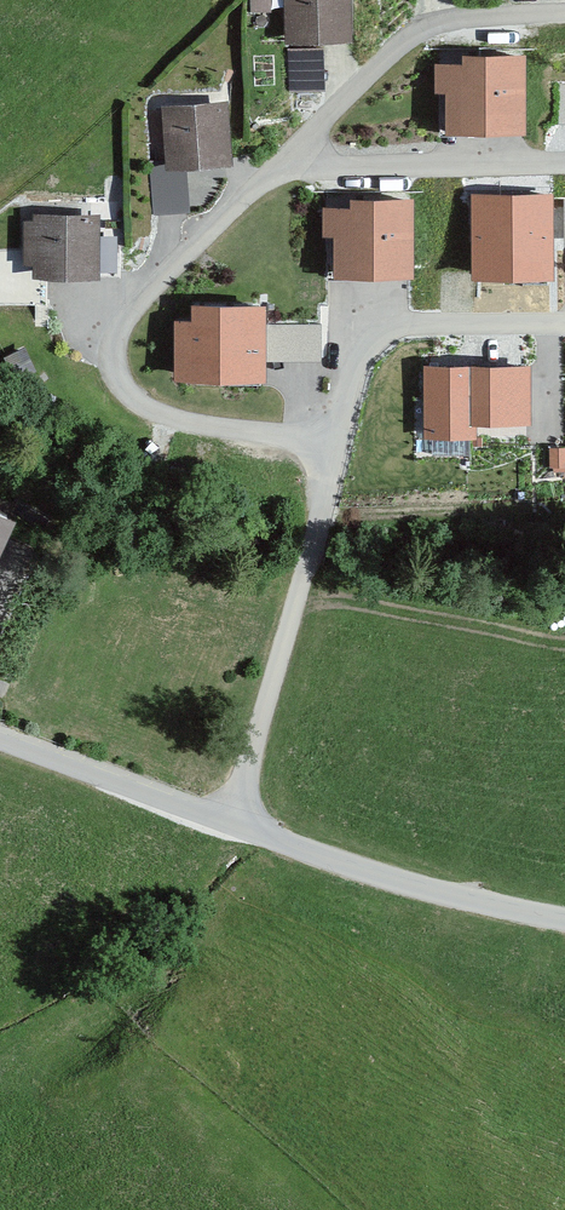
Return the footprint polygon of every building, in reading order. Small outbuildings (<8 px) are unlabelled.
[(289,37),(357,36),(357,0),(288,0),(289,37)] [(323,43),(288,44),(289,85),(324,84),(323,43)] [(523,122),(522,54),(468,55),(468,62),(439,63),(440,85),(449,85),(450,123),(523,122)] [(238,99),(170,106),(176,167),(245,160),(238,99)] [(552,196),(473,195),(472,279),(551,280),(552,196)] [(412,265),(411,197),(357,198),(357,205),(328,206),(329,228),(338,228),(339,266),(412,265)] [(114,214),(23,212),(21,276),(113,278),(114,214)] [(262,371),(262,302),(195,302),(195,319),(179,319),(179,371),(262,371)] [(268,318),(267,353),(320,354),(321,319),(268,318)] [(28,347),(5,361),(14,380),(41,368),(28,347)] [(528,411),(526,364),(431,367),(433,427),(471,425),(470,413),(528,411)] [(527,433),(527,420),(477,419),(477,431),(527,433)] [(424,432),(423,450),(469,452),(470,434),(424,432)] [(0,498),(0,597),(38,515),(0,498)]
